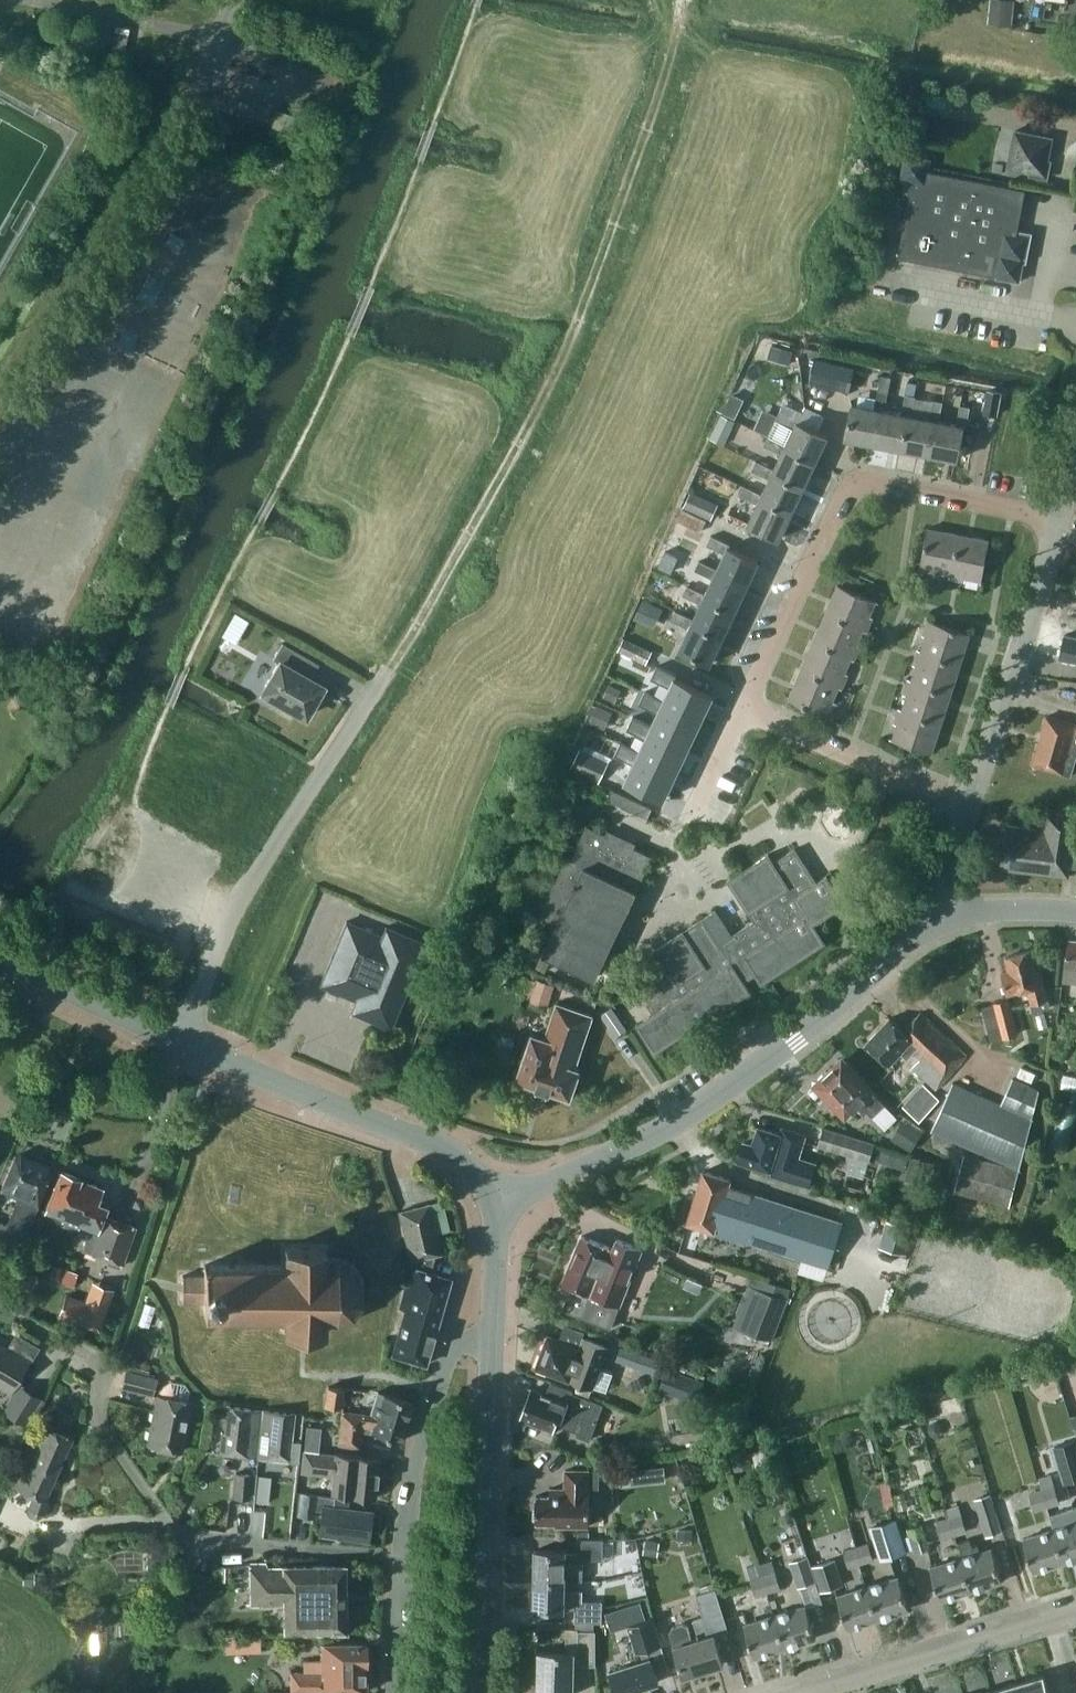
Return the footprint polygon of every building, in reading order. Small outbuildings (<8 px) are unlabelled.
[(1012,26),(1015,0),(991,0),(988,23),(1012,26)] [(129,34),(128,34),(116,32),(113,48),(126,51),(129,34)] [(278,110),(269,134),(289,142),(299,118),(278,110)] [(1053,137),(1016,130),(1008,167),(1030,172),(1030,175),(1048,179),(1052,160),(1049,159),(1053,137)] [(898,257),(1020,281),(1029,235),(1018,233),(1026,190),(929,171),(931,159),(906,154),(901,179),(913,181),(898,257)] [(772,345),(768,359),(790,365),(794,351),(772,345)] [(849,389),(854,365),(815,358),(810,381),(849,389)] [(881,375),(879,389),(889,391),(892,377),(881,375)] [(905,394),(916,396),(919,382),(908,380),(905,394)] [(885,410),(889,391),(879,389),(875,408),(852,404),(846,438),(875,443),(881,410),(885,410)] [(1001,393),(988,390),(984,412),(997,415),(1001,393)] [(732,394),(724,412),(736,417),(743,399),(732,394)] [(912,416),(916,396),(906,394),(902,414),(885,410),(881,410),(875,443),(902,449),(908,415),(912,416)] [(940,421),(943,402),(933,400),(930,419),(912,416),(908,415),(902,449),(929,454),(936,420),(940,421)] [(967,428),(971,407),(961,405),(957,425),(940,421),(936,420),(929,454),(957,459),(964,427),(967,428)] [(816,462),(828,436),(799,422),(800,420),(781,411),(776,420),(769,436),(787,444),(785,448),(816,462)] [(722,414),(719,421),(733,428),(736,421),(722,414)] [(969,423),(967,433),(979,435),(981,426),(969,423)] [(785,448),(787,444),(769,436),(765,445),(782,453),(775,469),(773,473),(804,488),(816,462),(785,448)] [(773,473),(775,469),(757,461),(753,470),(771,479),(763,494),(761,498),(792,513),(804,488),(773,473)] [(761,498),(763,494),(745,486),(741,495),(759,504),(749,524),(780,539),(792,513),(761,498)] [(718,503),(690,491),(684,506),(712,518),(718,503)] [(678,519),(702,530),(707,519),(683,508),(678,519)] [(951,578),(959,534),(928,528),(920,572),(935,575),(935,572),(950,575),(949,577),(951,578)] [(959,534),(951,578),(965,581),(966,579),(982,582),(990,540),(966,535),(959,534)] [(747,587),(759,561),(730,547),(731,545),(712,536),(708,545),(726,553),(718,569),(716,573),(747,587)] [(716,573),(718,569),(700,561),(696,570),(714,578),(706,594),(704,598),(735,612),(747,587),(716,573)] [(867,631),(880,602),(839,585),(826,614),(867,631)] [(704,598),(706,594),(688,586),(684,595),(702,603),(694,620),(692,623),(723,638),(735,612),(704,598)] [(664,608),(644,598),(635,618),(655,627),(664,608)] [(692,623),(694,620),(676,611),(672,620),(690,629),(680,649),(711,664),(723,638),(692,623)] [(250,620),(236,613),(222,636),(236,644),(250,620)] [(855,660),(867,631),(826,614),(814,642),(855,660)] [(961,664),(971,633),(928,620),(919,650),(961,664)] [(1065,635),(1061,658),(1075,661),(1075,637),(1065,635)] [(653,651),(625,637),(619,650),(647,663),(653,651)] [(281,661),(264,692),(278,700),(276,703),(292,713),(294,709),(307,716),(324,686),(305,674),(313,659),(284,642),(275,658),(281,661)] [(843,688),(855,660),(814,642),(802,670),(843,688)] [(951,693),(961,664),(919,650),(909,679),(951,693)] [(701,722),(713,695),(676,678),(677,675),(657,666),(651,678),(670,687),(664,700),(662,704),(701,722)] [(830,717),(843,688),(802,670),(789,699),(830,717)] [(942,722),(951,693),(909,679),(900,709),(942,722)] [(605,696),(616,702),(622,688),(610,683),(605,696)] [(662,704),(664,700),(645,691),(639,704),(658,713),(652,725),(650,729),(689,747),(701,722),(662,704)] [(613,711),(597,705),(590,722),(605,729),(613,711)] [(932,753),(942,722),(900,709),(890,739),(932,753)] [(1047,716),(1033,764),(1069,775),(1075,753),(1075,750),(1075,724),(1047,716)] [(650,729),(652,725),(633,717),(627,730),(646,738),(640,751),(638,754),(677,773),(689,747),(650,729)] [(664,799),(677,773),(638,754),(640,751),(621,742),(615,755),(634,764),(626,781),(664,799)] [(571,769),(600,782),(610,760),(581,747),(571,769)] [(1069,877),(1072,857),(1075,828),(1075,817),(1047,813),(1045,830),(1007,826),(1007,830),(1004,829),(1002,840),(1005,840),(1001,868),(1069,877)] [(649,863),(652,857),(588,827),(572,860),(568,858),(540,917),(557,925),(544,954),(596,978),(600,968),(637,891),(636,891),(649,863)] [(817,882),(796,849),(775,862),(769,853),(728,880),(755,921),(733,935),(717,910),(684,931),(657,949),(664,961),(643,975),(658,997),(648,1003),(654,1013),(637,1024),(655,1053),(751,991),(744,979),(749,975),(755,972),(762,984),(827,942),(815,924),(846,903),(828,875),(817,882)] [(383,936),(348,921),(321,985),(357,1000),(352,1011),(391,1027),(426,943),(387,927),(383,936)] [(1070,939),(1065,982),(1075,983),(1075,940),(1070,939)] [(1038,973),(1032,950),(1006,957),(1010,971),(1002,973),(1008,995),(1028,989),(1034,1012),(1051,1007),(1041,972),(1038,973)] [(555,984),(538,979),(531,1003),(548,1008),(555,984)] [(1019,1033),(1010,998),(982,1005),(991,1040),(1019,1033)] [(518,1080),(571,1098),(581,1070),(576,1068),(594,1015),(558,1003),(546,1038),(533,1034),(518,1080)] [(600,1014),(616,1037),(627,1029),(612,1006),(600,1014)] [(967,1055),(921,1012),(904,1030),(890,1018),(867,1043),(890,1064),(901,1052),(908,1059),(914,1052),(920,1058),(912,1067),(936,1089),(967,1055)] [(868,1111),(873,1117),(886,1104),(843,1060),(832,1071),(827,1071),(818,1079),(818,1085),(848,1116),(857,1107),(865,1115),(868,1111)] [(932,1129),(1020,1168),(1040,1090),(1013,1077),(1002,1103),(953,1081),(932,1129)] [(920,1122),(941,1099),(923,1084),(903,1106),(920,1122)] [(879,1115),(890,1127),(902,1115),(891,1103),(879,1115)] [(891,1139),(911,1151),(922,1132),(902,1120),(891,1139)] [(783,1128),(781,1134),(759,1127),(753,1144),(745,1142),(739,1160),(770,1170),(769,1174),(809,1186),(816,1163),(799,1158),(806,1135),(783,1128)] [(818,1145),(870,1161),(875,1142),(824,1127),(818,1145)] [(882,1150),(878,1161),(905,1170),(909,1159),(882,1150)] [(32,1222),(53,1171),(51,1166),(21,1153),(16,1156),(2,1190),(20,1197),(8,1225),(0,1222),(0,1245),(8,1248),(4,1256),(16,1260),(32,1222)] [(965,1154),(954,1192),(1010,1207),(1020,1169),(965,1154)] [(913,1156),(907,1173),(928,1179),(938,1182),(943,1165),(913,1156)] [(81,1178),(62,1170),(47,1211),(65,1217),(64,1220),(81,1226),(82,1224),(92,1228),(84,1249),(123,1264),(137,1226),(105,1215),(109,1202),(99,1198),(103,1188),(81,1179),(81,1178)] [(732,1179),(705,1171),(688,1223),(715,1232),(718,1224),(746,1233),(744,1239),(830,1265),(843,1223),(729,1187),(732,1179)] [(443,1254),(438,1234),(430,1204),(400,1212),(413,1261),(415,1261),(401,1308),(406,1310),(393,1355),(427,1365),(452,1279),(431,1273),(436,1256),(443,1254)] [(887,1220),(879,1247),(907,1255),(915,1229),(887,1220)] [(563,1309),(611,1328),(620,1306),(621,1307),(643,1249),(618,1239),(614,1249),(582,1236),(561,1285),(570,1288),(563,1309)] [(325,1248),(286,1247),(286,1265),(206,1265),(206,1276),(184,1276),(183,1301),(205,1302),(205,1312),(286,1313),(286,1331),(325,1331),(325,1313),(334,1313),(334,1318),(338,1318),(338,1313),(347,1310),(350,1314),(354,1312),(350,1307),(356,1300),(361,1301),(363,1297),(357,1295),(357,1286),(363,1284),(362,1280),(356,1282),(351,1274),(354,1269),(351,1267),(347,1271),(338,1268),(339,1263),(335,1262),(334,1268),(325,1267),(325,1248)] [(63,1282),(74,1286),(78,1273),(67,1270),(63,1282)] [(1,1297),(10,1275),(0,1271),(0,1297),(1,1297)] [(733,1327),(771,1342),(791,1289),(753,1275),(733,1327)] [(87,1304),(66,1296),(59,1314),(99,1329),(112,1291),(94,1285),(87,1304)] [(40,1346),(16,1332),(7,1347),(0,1343),(0,1386),(12,1393),(40,1346)] [(594,1385),(607,1390),(614,1372),(601,1367),(608,1345),(584,1336),(580,1347),(550,1337),(538,1368),(577,1381),(594,1387),(594,1385)] [(661,1360),(621,1346),(616,1360),(656,1374),(661,1360)] [(660,1388),(698,1402),(706,1381),(667,1368),(660,1388)] [(122,1387),(154,1396),(158,1378),(127,1370),(122,1387)] [(186,1384),(172,1381),(165,1386),(163,1396),(158,1395),(148,1444),(184,1451),(193,1402),(189,1401),(191,1392),(186,1384)] [(577,1381),(574,1391),(590,1397),(594,1387),(577,1381)] [(43,1397),(19,1383),(2,1411),(26,1425),(43,1397)] [(343,1388),(330,1387),(327,1406),(340,1407),(343,1388)] [(569,1403),(532,1389),(522,1418),(544,1426),(543,1430),(554,1434),(557,1424),(580,1433),(579,1435),(592,1440),(605,1404),(573,1392),(569,1403)] [(414,1402),(379,1392),(372,1415),(343,1413),(339,1445),(361,1448),(364,1427),(374,1428),(373,1432),(403,1441),(414,1402)] [(220,1453),(256,1458),(261,1411),(252,1410),(252,1409),(229,1406),(226,1432),(223,1432),(220,1453)] [(259,1458),(300,1463),(302,1442),(292,1441),(295,1414),(265,1411),(259,1458)] [(931,1423),(928,1429),(930,1434),(935,1437),(941,1436),(943,1430),(941,1425),(936,1422),(931,1423)] [(47,1428),(39,1425),(12,1486),(34,1496),(29,1507),(31,1515),(38,1519),(45,1514),(50,1503),(45,1501),(74,1438),(48,1426),(47,1428)] [(308,1426),(305,1451),(319,1453),(322,1427),(308,1426)] [(1053,1445),(1064,1483),(1075,1479),(1075,1438),(1053,1445)] [(752,1462),(749,1450),(731,1454),(734,1467),(752,1462)] [(335,1454),(319,1453),(305,1451),(303,1472),(334,1475),(333,1493),(377,1497),(382,1459),(335,1454)] [(665,1466),(653,1467),(655,1482),(667,1481),(665,1466)] [(589,1470),(566,1470),(566,1489),(551,1489),(551,1496),(537,1496),(537,1522),(557,1523),(556,1525),(590,1526),(591,1489),(589,1489),(589,1470)] [(253,1475),(237,1473),(235,1497),(250,1498),(253,1475)] [(1036,1511),(1048,1507),(1043,1488),(1030,1492),(1036,1511)] [(269,1504),(271,1490),(258,1489),(257,1503),(269,1504)] [(336,1497),(301,1493),(299,1516),(315,1518),(315,1510),(324,1511),(321,1534),(369,1540),(373,1511),(350,1509),(334,1507),(336,1497)] [(1003,1531),(992,1493),(975,1498),(986,1537),(1003,1531)] [(883,1496),(886,1507),(895,1505),(892,1494),(891,1494),(883,1496)] [(336,1497),(334,1507),(350,1509),(351,1499),(336,1497)] [(950,1517),(955,1535),(968,1531),(960,1504),(947,1508),(949,1517),(950,1517)] [(908,1551),(897,1517),(870,1525),(880,1560),(908,1551)] [(942,1538),(955,1535),(950,1517),(949,1517),(937,1521),(942,1538)] [(1075,1558),(1075,1522),(1055,1529),(1065,1561),(1075,1558)] [(932,1548),(924,1524),(908,1529),(916,1554),(932,1548)] [(1034,1570),(1065,1561),(1055,1529),(1024,1538),(1034,1570)] [(604,1560),(604,1539),(578,1538),(578,1552),(567,1552),(567,1550),(537,1550),(536,1579),(566,1580),(584,1580),(584,1559),(604,1560)] [(643,1553),(658,1555),(661,1542),(646,1539),(643,1553)] [(962,1557),(972,1590),(1003,1580),(993,1548),(981,1552),(979,1544),(973,1546),(971,1539),(959,1542),(963,1557),(962,1557)] [(857,1546),(862,1564),(874,1560),(869,1542),(857,1546)] [(849,1568),(862,1564),(857,1546),(844,1549),(849,1568)] [(147,1555),(148,1569),(165,1569),(164,1555),(147,1555)] [(816,1581),(808,1555),(790,1561),(798,1586),(816,1581)] [(942,1599),(972,1590),(962,1557),(932,1567),(942,1599)] [(844,1585),(836,1559),(814,1565),(822,1591),(844,1585)] [(284,1567),(268,1568),(268,1563),(251,1563),(252,1604),(285,1604),(285,1633),(348,1632),(346,1565),(284,1566),(284,1567)] [(756,1564),(747,1567),(751,1579),(760,1576),(756,1564)] [(23,1572),(24,1583),(36,1583),(35,1571),(23,1572)] [(776,1571),(764,1575),(769,1593),(782,1589),(776,1571)] [(645,1573),(631,1576),(636,1598),(650,1595),(645,1573)] [(760,1576),(751,1579),(756,1597),(769,1593),(764,1575),(760,1576)] [(879,1618),(910,1609),(900,1576),(869,1586),(879,1618)] [(536,1579),(535,1608),(566,1609),(577,1609),(577,1621),(595,1622),(603,1622),(603,1601),(583,1601),(584,1590),(566,1590),(566,1580),(536,1579)] [(849,1628),(879,1618),(869,1586),(839,1595),(849,1628)] [(717,1589),(698,1595),(704,1615),(694,1618),(699,1633),(700,1639),(694,1641),(689,1626),(684,1624),(674,1627),(671,1632),(685,1676),(725,1664),(716,1635),(730,1631),(717,1589)] [(638,1603),(605,1611),(608,1624),(641,1616),(638,1603)] [(786,1647),(817,1637),(807,1605),(776,1615),(786,1647)] [(756,1656),(786,1647),(776,1615),(746,1624),(756,1656)] [(654,1618),(629,1625),(637,1652),(649,1649),(662,1645),(663,1645),(655,1620),(654,1618)] [(576,1628),(576,1630),(580,1630),(595,1630),(595,1622),(577,1621),(576,1628)] [(540,1630),(539,1642),(547,1642),(552,1637),(552,1630),(540,1630)] [(580,1630),(580,1653),(541,1652),(540,1692),(574,1692),(574,1665),(596,1666),(597,1631),(595,1630),(580,1630)] [(230,1632),(230,1651),(265,1650),(265,1631),(230,1632)] [(367,1644),(367,1643),(323,1644),(323,1662),(306,1662),(306,1673),(292,1673),(293,1692),(368,1691),(367,1664),(371,1659),(371,1648),(367,1644)] [(649,1649),(637,1652),(637,1653),(640,1662),(611,1671),(618,1692),(624,1692),(660,1682),(652,1658),(651,1658),(649,1649)] [(1017,1681),(1020,1692),(1050,1692),(1044,1673),(1017,1681)] [(1017,1681),(990,1689),(991,1692),(1020,1692),(1017,1681)]
